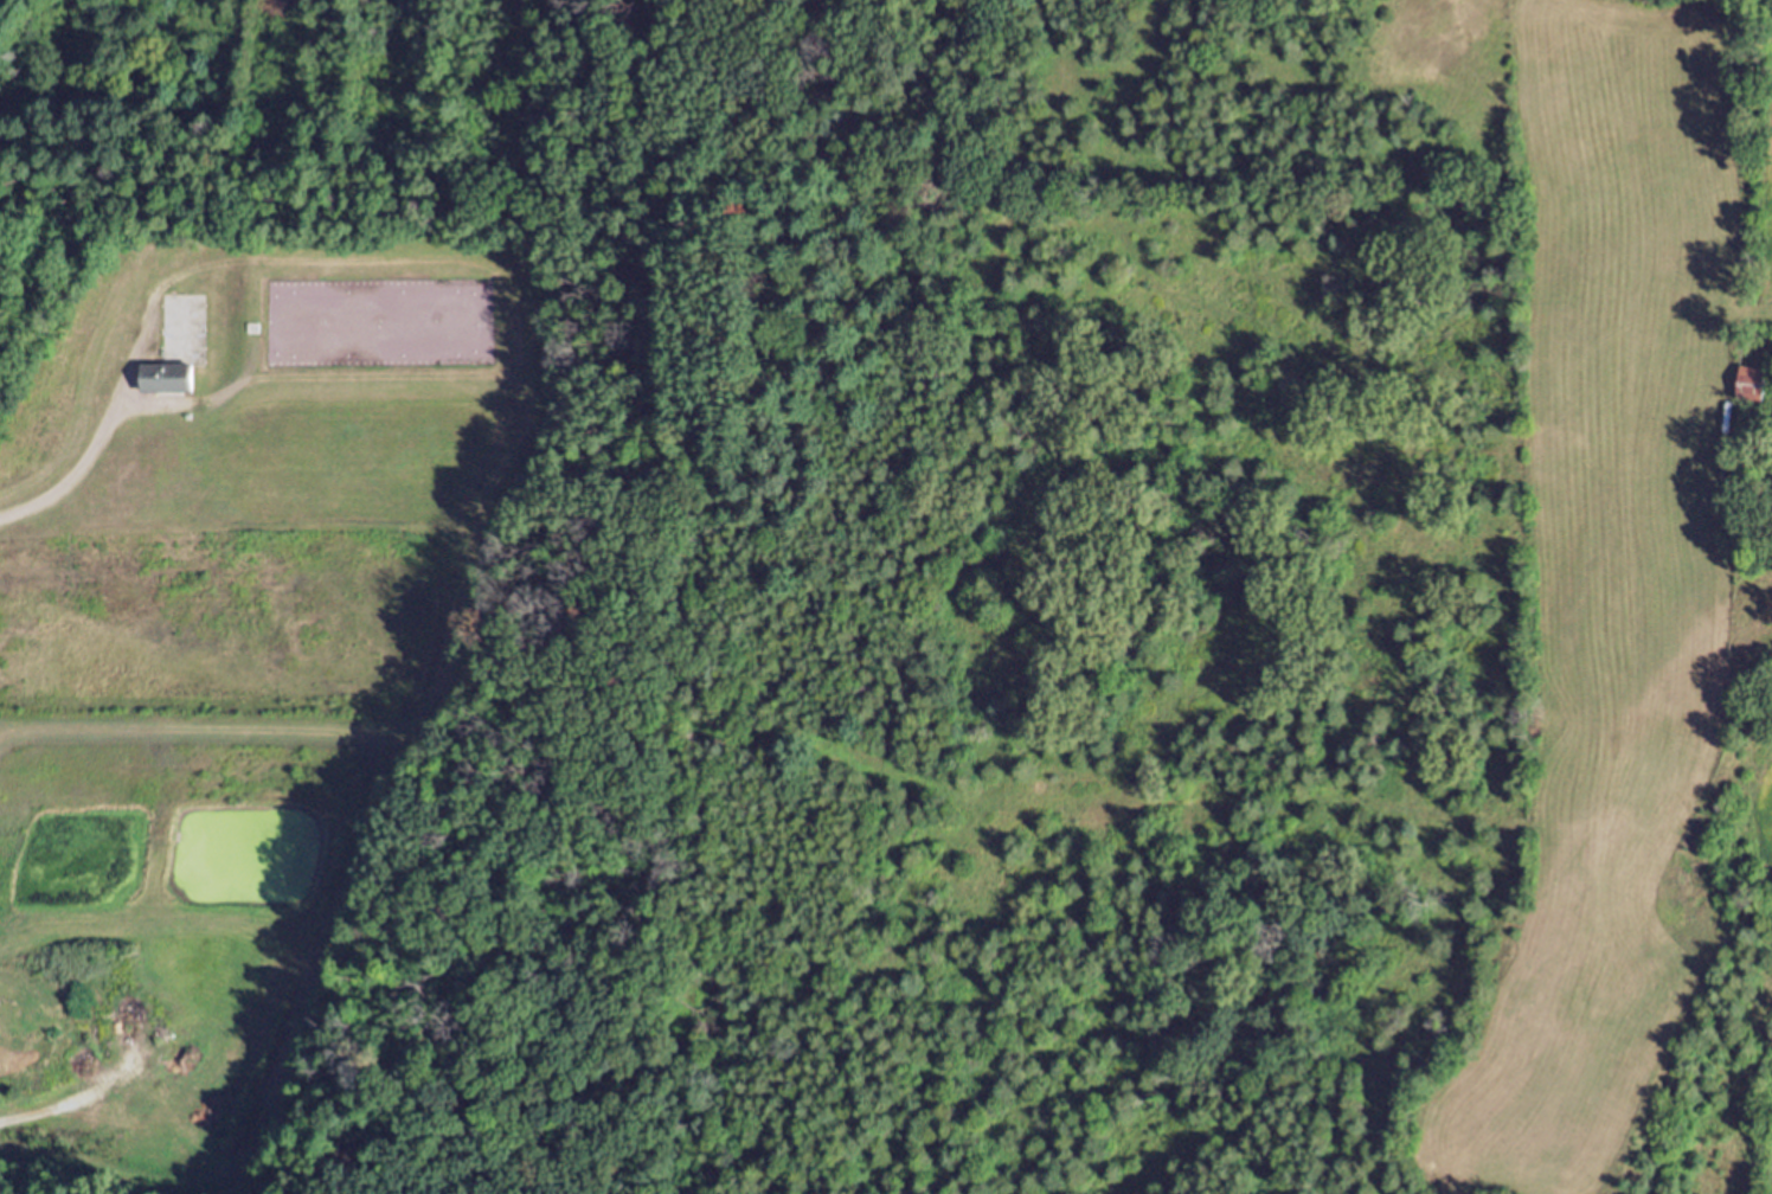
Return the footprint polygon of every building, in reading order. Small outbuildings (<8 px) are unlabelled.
[(195,397),(195,369),(141,369),(141,397),(195,397)] [(1771,407),(1771,372),(1742,372),(1742,407),(1771,407)]
